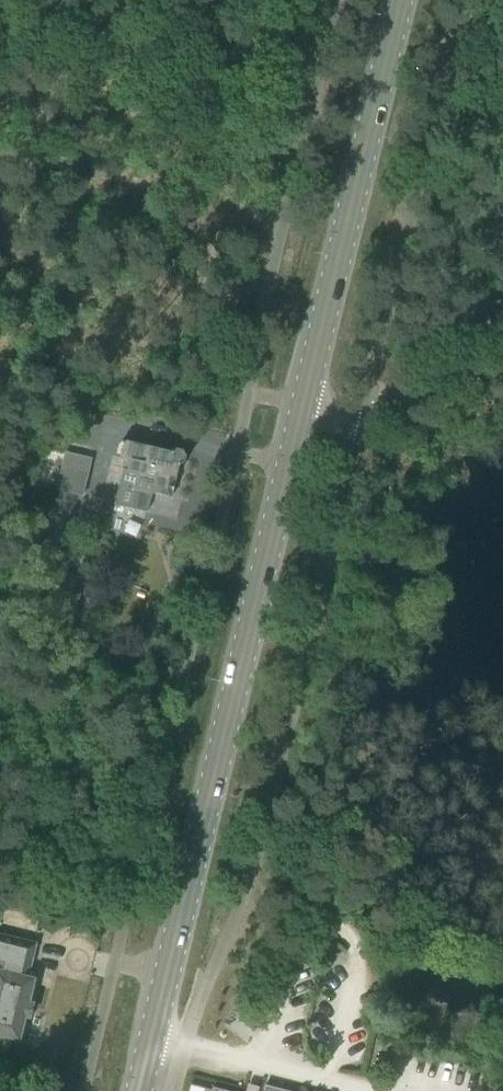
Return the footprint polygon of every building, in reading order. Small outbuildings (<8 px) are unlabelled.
[(478,378),(468,386),(473,393),(484,385),(478,378)] [(124,445),(120,458),(124,459),(123,465),(129,466),(128,471),(123,470),(115,504),(147,512),(152,493),(171,498),(179,465),(185,462),(187,456),(184,450),(178,449),(172,452),(124,441),(124,442),(122,441),(121,444),(124,445)] [(74,494),(79,475),(80,469),(62,465),(57,489),(74,494)] [(20,1039),(26,1014),(23,1013),(26,1002),(29,1003),(35,978),(28,977),(36,943),(15,938),(0,934),(0,1034),(20,1039)]
